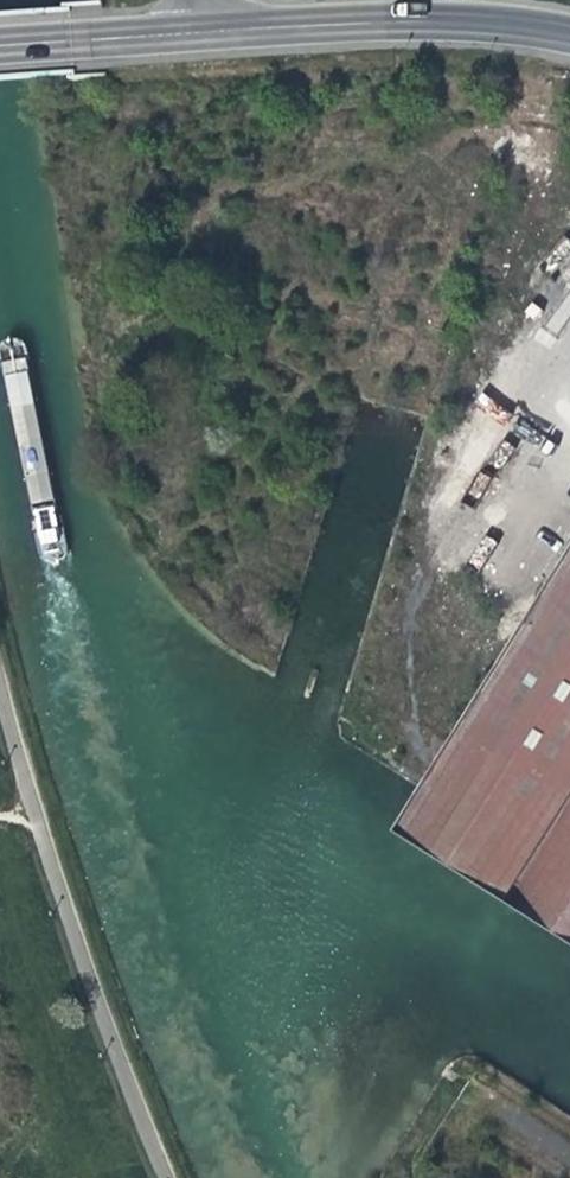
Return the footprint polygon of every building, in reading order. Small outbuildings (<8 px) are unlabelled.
[(569,794),(569,576),(472,733),(569,794)] [(406,836),(511,904),(538,861),(569,811),(569,794),(472,733),(433,795),(406,836)] [(538,861),(511,904),(569,941),(569,811),(538,861)]
